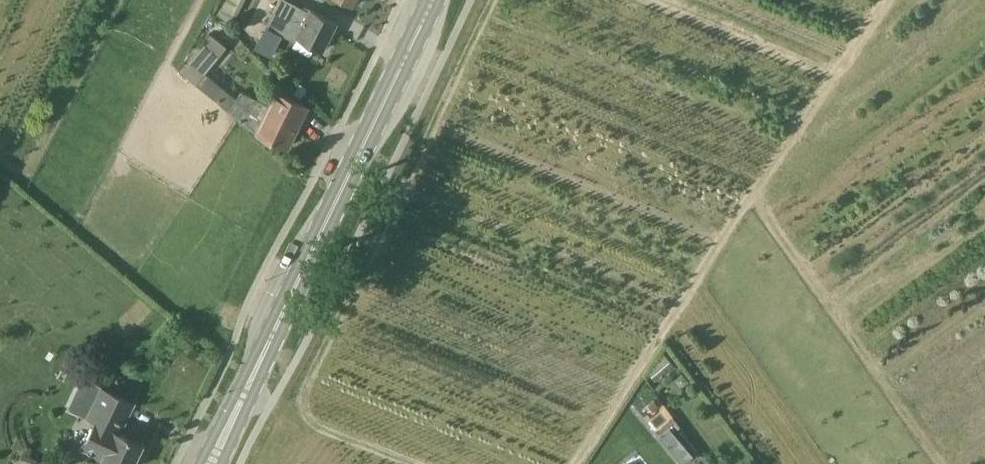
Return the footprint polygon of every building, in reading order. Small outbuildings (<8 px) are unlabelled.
[(222,7),(221,6),(216,16),(230,23),(235,13),(237,14),(244,0),(226,0),(222,7)] [(332,34),(333,34),(336,28),(335,27),(337,22),(320,13),(295,0),(279,0),(266,24),(295,39),(296,36),(323,50),(325,47),(330,43),(330,37),(332,34)] [(251,130),(286,147),(294,132),(294,133),(308,106),(290,97),(276,89),(268,104),(242,89),(236,97),(205,72),(228,47),(212,32),(181,70),(251,130)] [(690,380),(683,371),(673,379),(678,384),(685,385),(690,380)] [(102,386),(88,415),(96,419),(83,446),(119,463),(134,463),(144,443),(117,430),(131,401),(102,386)] [(677,457),(683,463),(684,463),(694,455),(687,448),(677,457)]
